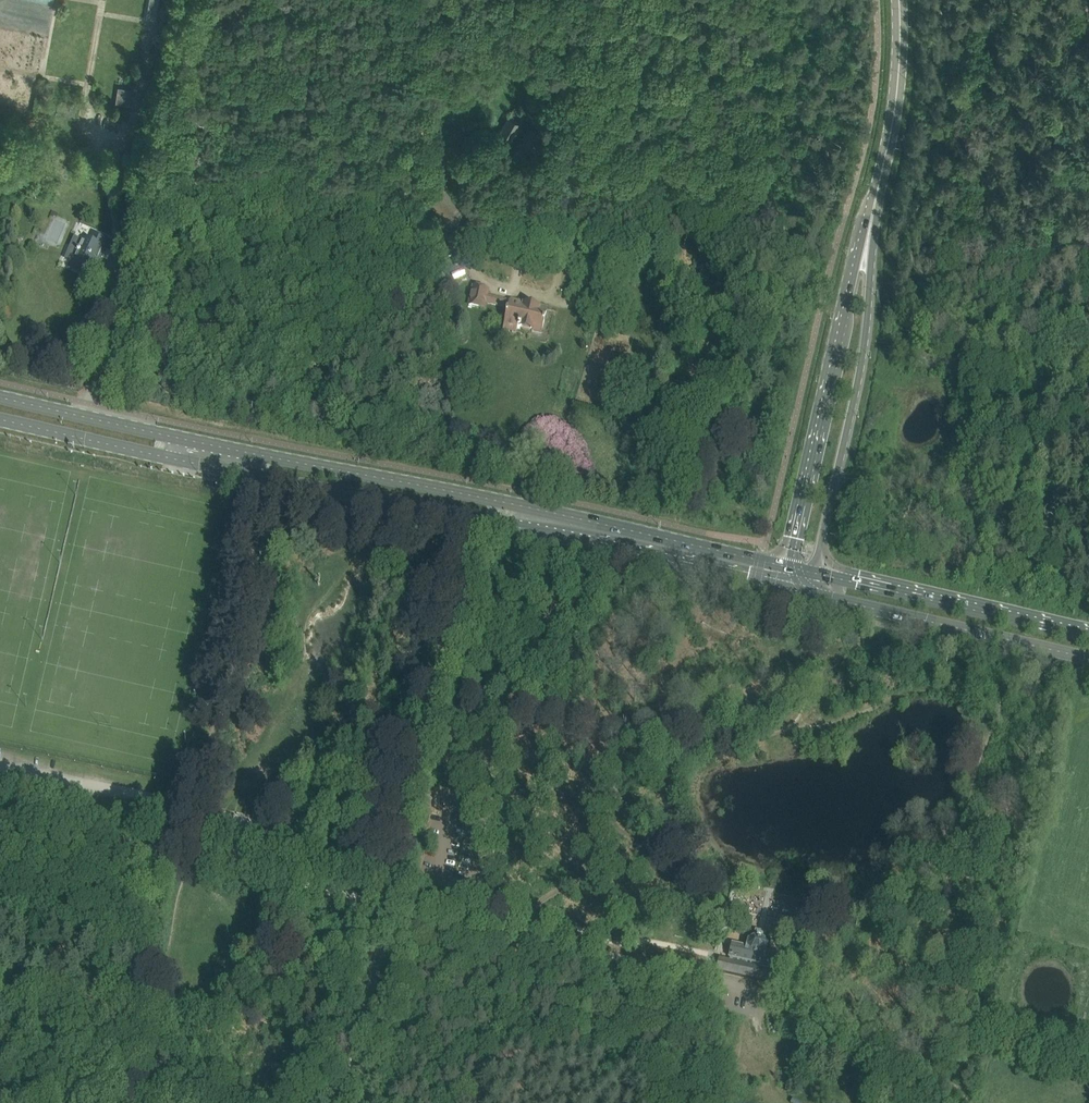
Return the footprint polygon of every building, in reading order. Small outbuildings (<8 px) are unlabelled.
[(146,18),(155,20),(159,0),(150,0),(147,17),(146,17),(146,18)] [(132,89),(118,87),(116,102),(130,104),(132,89)] [(465,212),(436,174),(418,188),(447,226),(465,212)] [(74,269),(76,264),(92,270),(96,262),(99,263),(102,255),(100,254),(103,248),(105,248),(108,240),(93,234),(90,243),(83,240),(78,251),(77,253),(79,254),(76,263),(67,260),(65,265),(74,269)] [(485,304),(504,308),(507,309),(506,313),(507,314),(504,329),(517,332),(518,328),(542,333),(547,309),(486,296),(488,290),(473,287),(468,306),(483,309),(485,304)] [(747,947),(732,944),(729,958),(778,969),(781,955),(766,952),(767,946),(764,940),(754,938),(748,941),(747,947)]
